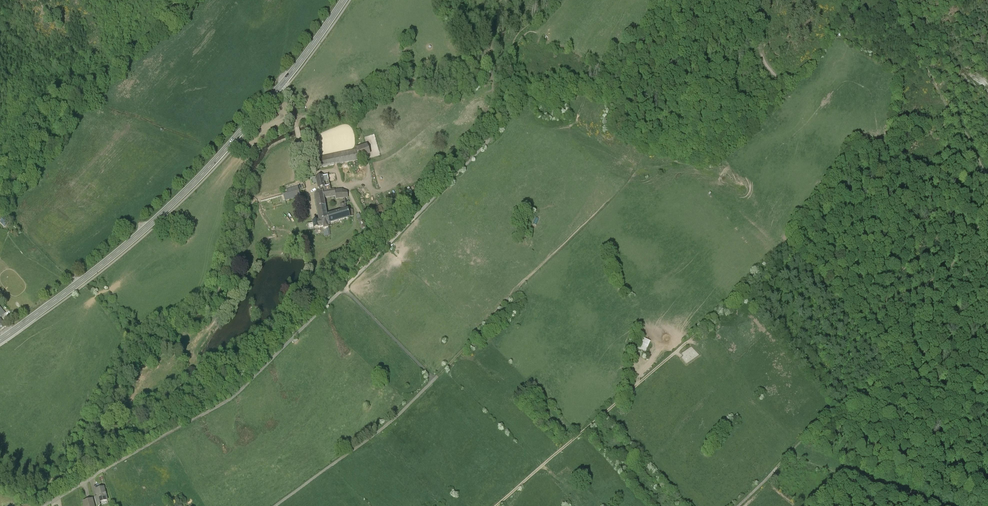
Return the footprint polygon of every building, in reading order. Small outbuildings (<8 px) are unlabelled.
[(367,146),(357,149),(360,156),(369,153),(367,146)] [(357,149),(317,159),(319,168),(358,159),(358,156),(360,156),(357,149)] [(315,196),(314,197),(315,199),(323,197),(324,199),(335,197),(336,200),(348,198),(347,193),(342,191),(334,191),(334,190),(330,190),(329,186),(324,188),(323,183),(328,181),(327,176),(322,176),(316,178),(311,179),(310,179),(310,180),(311,180),(311,184),(311,185),(312,185),(317,184),(318,184),(318,187),(318,188),(319,193),(317,193),(315,196)] [(286,193),(282,194),(284,201),(300,196),(297,186),(285,189),(286,193)] [(323,197),(315,199),(317,213),(316,213),(317,216),(318,216),(319,221),(313,222),(313,223),(308,224),(309,229),(314,229),(314,228),(323,227),(324,229),(328,228),(328,225),(329,225),(329,223),(327,216),(326,214),(327,214),(326,212),(324,199),(323,197)] [(331,215),(327,216),(329,223),(350,217),(347,210),(346,210),(345,204),(344,204),(344,205),(340,206),(341,210),(339,210),(340,212),(334,214),(334,211),(331,212),(331,213),(330,213),(331,215)] [(650,341),(642,338),(636,350),(645,354),(650,341)] [(105,492),(104,488),(96,490),(97,496),(98,496),(99,502),(107,500),(106,496),(107,496),(106,492),(105,492)]
